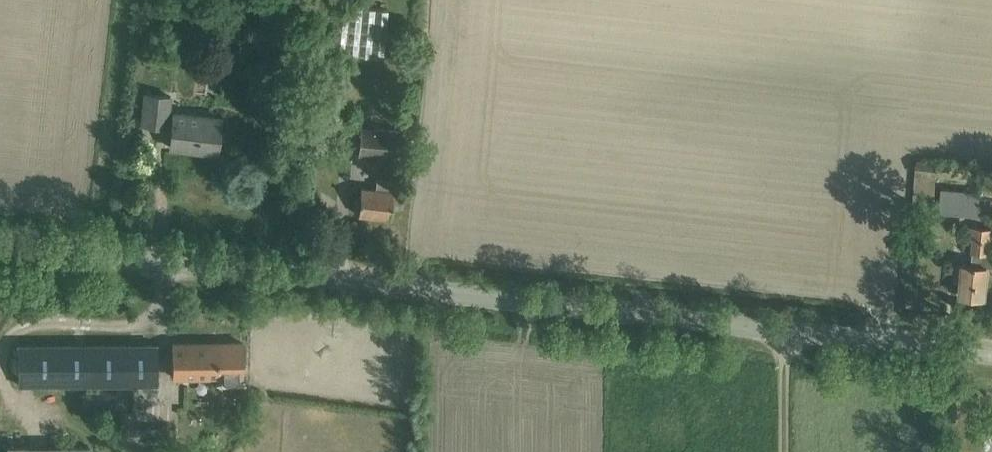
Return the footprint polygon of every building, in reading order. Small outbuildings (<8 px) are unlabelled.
[(334,3),(330,52),(381,57),(385,9),(334,3)] [(167,126),(170,95),(144,92),(141,123),(167,126)] [(219,118),(173,113),(170,146),(215,151),(219,118)] [(398,130),(357,126),(354,154),(395,158),(398,130)] [(913,157),(912,173),(933,175),(934,159),(913,157)] [(375,175),(374,187),(361,185),(358,213),(388,217),(389,207),(401,208),(403,190),(392,189),(393,177),(375,175)] [(939,209),(939,210),(950,211),(978,213),(980,189),(941,186),(939,209)] [(948,236),(950,211),(939,210),(939,209),(928,209),(927,218),(920,218),(918,234),(948,236)] [(967,224),(967,231),(971,231),(969,251),(986,253),(988,226),(967,224)] [(982,296),(986,264),(954,261),(952,280),(960,281),(959,293),(982,296)] [(242,342),(171,343),(171,376),(242,376),(242,342)] [(158,384),(158,343),(17,344),(18,385),(158,384)] [(119,451),(174,451),(174,428),(120,426),(119,451)]
